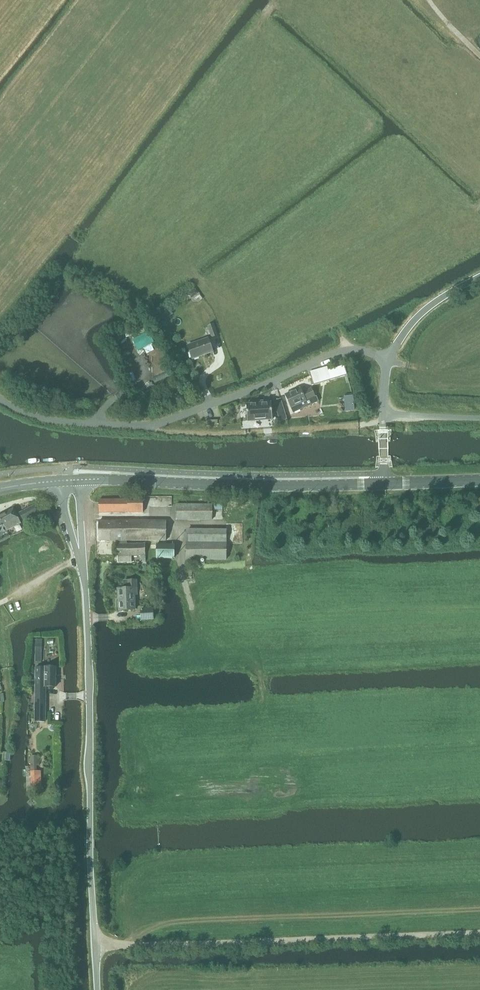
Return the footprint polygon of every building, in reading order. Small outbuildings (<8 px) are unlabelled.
[(170,309),(162,315),(165,319),(173,314),(170,309)] [(213,338),(218,336),(214,325),(208,327),(213,338)] [(192,360),(213,352),(208,339),(188,346),(192,360)] [(330,370),(333,380),(348,375),(344,366),(330,370)] [(329,370),(312,375),(315,385),(333,380),(329,370)] [(300,389),(286,395),(294,413),(308,407),(312,405),(319,402),(317,397),(316,397),(312,389),(303,393),(301,389),(300,389)] [(274,402),(280,421),(280,422),(287,420),(281,400),(274,402)] [(273,420),(272,403),(247,405),(248,422),(273,420)] [(142,513),(142,498),(127,498),(127,500),(99,500),(99,513),(142,513)] [(23,520),(38,513),(34,505),(19,513),(23,520)] [(212,520),(212,506),(176,505),(176,520),(212,520)] [(4,526),(7,531),(21,524),(14,509),(0,516),(0,517),(4,526)] [(166,541),(166,522),(99,521),(99,541),(118,541),(126,541),(166,541)] [(226,560),(226,531),(186,531),(186,560),(226,560)] [(126,544),(126,541),(118,541),(118,544),(118,562),(132,562),(132,556),(141,556),(141,563),(145,563),(145,544),(126,544)] [(135,610),(134,595),(137,595),(137,581),(124,582),(124,590),(119,590),(120,611),(135,610)] [(141,621),(154,620),(153,609),(140,609),(141,621)] [(45,687),(56,687),(56,668),(35,668),(36,716),(46,716),(45,687)] [(39,788),(39,770),(37,770),(31,770),(31,788),(39,788)]
